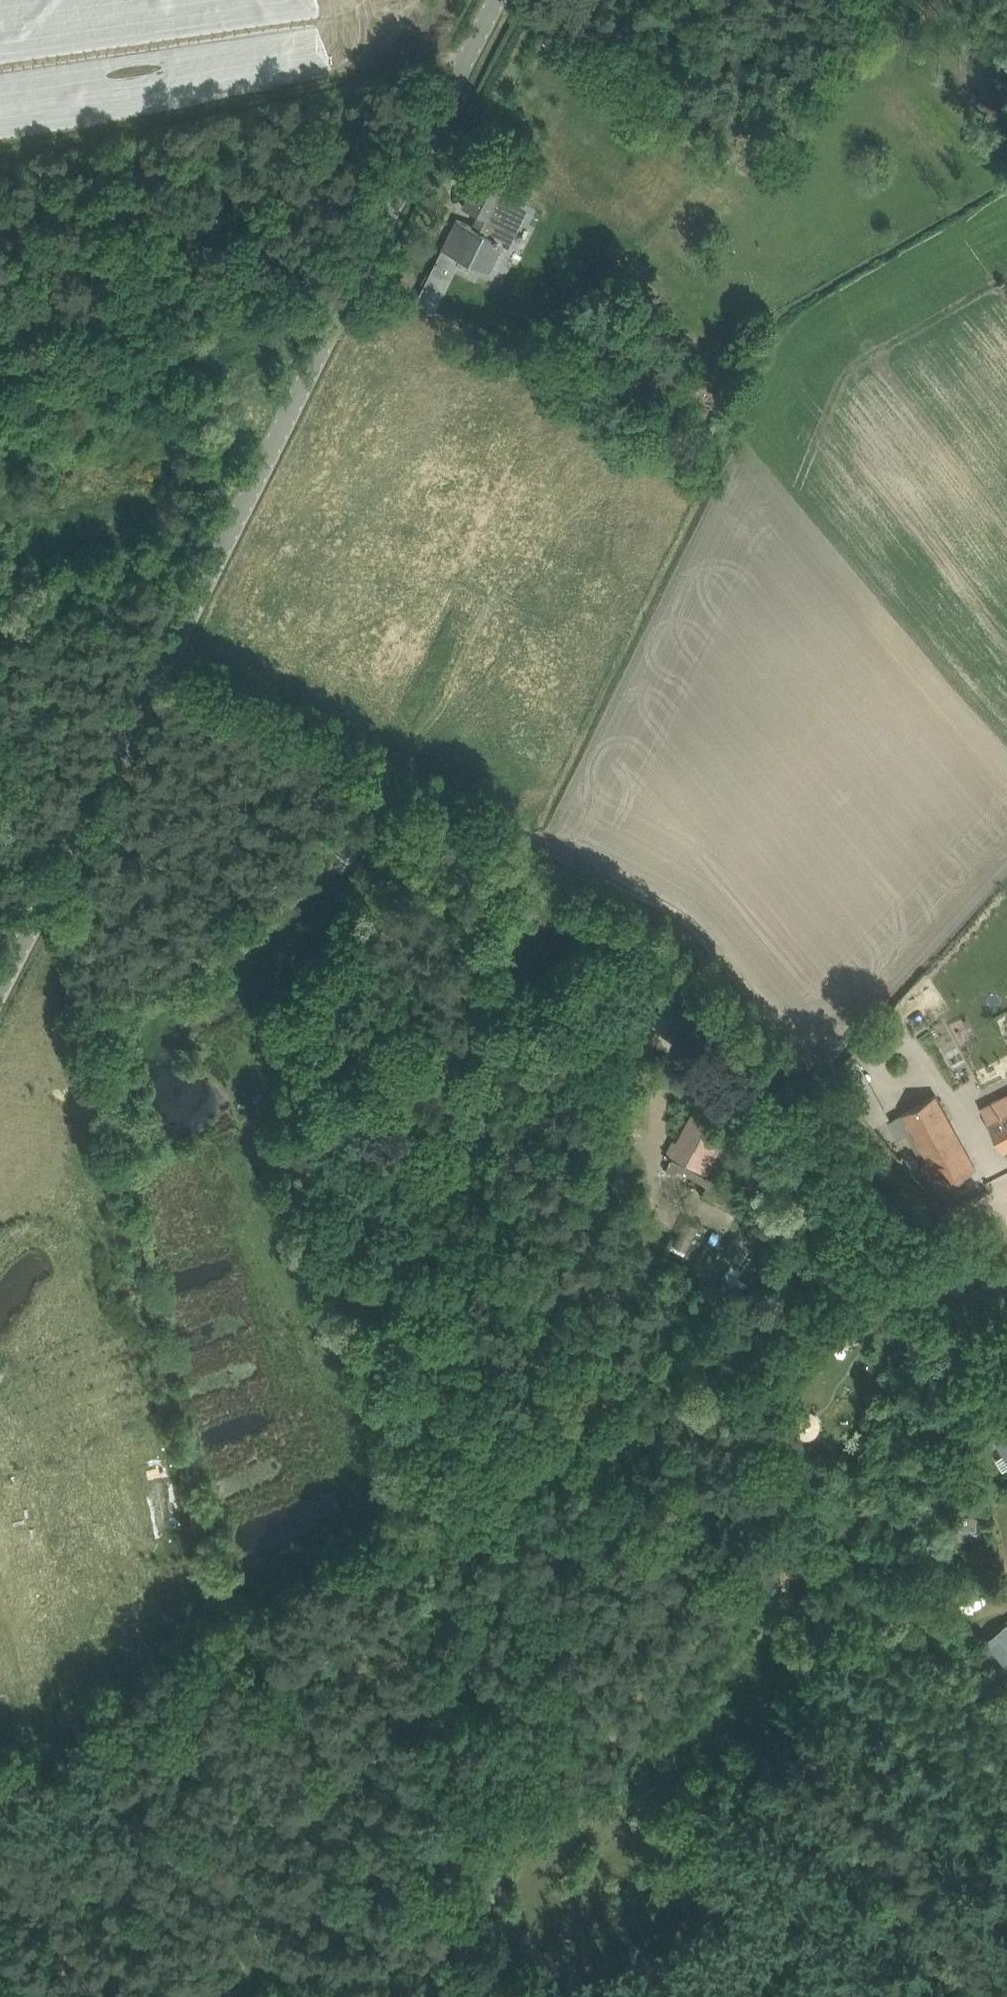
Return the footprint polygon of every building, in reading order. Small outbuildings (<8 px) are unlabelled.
[(457,219),(442,248),(460,257),(457,263),(469,269),(472,263),(490,272),(505,243),(509,246),(521,224),(516,222),(525,204),(477,179),(463,206),(481,216),(475,228),(457,219)] [(267,924),(273,929),(282,919),(276,914),(267,924)] [(648,987),(632,1011),(712,1068),(716,1062),(725,1069),(736,1053),(734,1051),(736,1048),(728,1042),(725,1046),(694,1024),(675,1011),(677,1008),(648,987)] [(935,1093),(888,1120),(898,1138),(906,1134),(913,1130),(944,1184),(975,1167),(966,1149),(945,1111),(935,1093)] [(1004,1150),(1006,1148),(1006,1093),(981,1106),(1004,1150)] [(673,1140),(666,1152),(682,1161),(692,1166),(704,1173),(726,1133),(693,1115),(678,1143),(673,1140)] [(831,1180),(842,1185),(849,1168),(839,1163),(831,1180)] [(710,1176),(700,1193),(760,1226),(776,1234),(782,1221),(752,1205),(754,1200),(710,1176)] [(836,1342),(842,1341),(848,1341),(853,1339),(858,1337),(863,1335),(884,1334),(884,1312),(810,1316),(812,1335),(820,1339),(828,1341),(836,1342)] [(808,1411),(805,1410),(802,1411),(798,1412),(796,1414),(794,1416),(792,1419),(791,1422),(791,1426),(792,1429),(794,1432),(796,1434),(798,1436),(802,1437),(805,1438),(808,1437),(811,1436),(814,1434),(816,1432),(818,1429),(819,1426),(819,1422),(818,1419),(816,1416),(814,1414),(811,1412),(808,1411)] [(997,1427),(1005,1440),(999,1443),(1005,1454),(997,1459),(1003,1470),(1006,1467),(1006,1420),(997,1427)] [(978,1538),(976,1513),(966,1514),(964,1503),(949,1504),(950,1516),(949,1516),(951,1540),(978,1538)] [(986,1639),(1006,1666),(1006,1622),(986,1639)]
